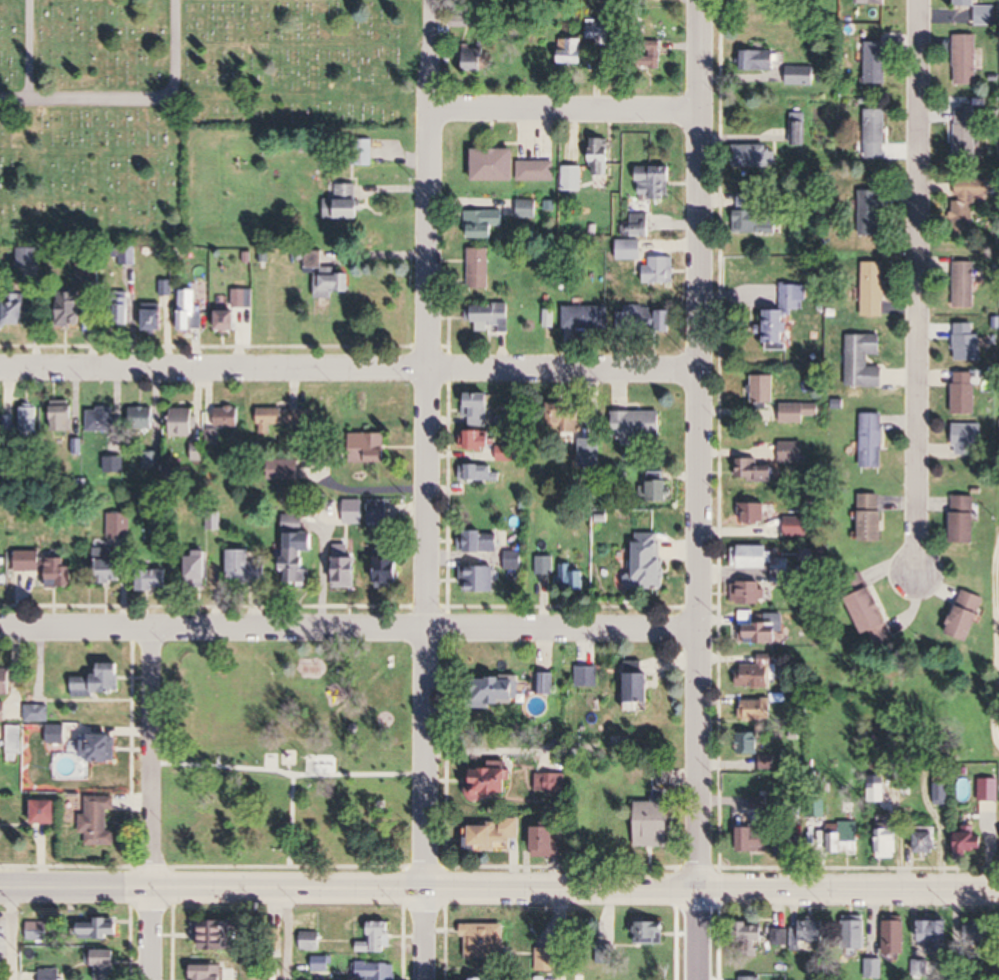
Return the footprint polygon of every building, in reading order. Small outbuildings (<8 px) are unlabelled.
[(996,25),(995,8),(978,8),(978,0),(957,0),(957,9),(977,8),(977,25),(996,25)] [(589,66),(589,46),(608,46),(607,22),(585,22),(586,40),(561,40),(562,66),(589,66)] [(977,85),(977,36),(954,36),(954,85),(977,85)] [(887,84),(887,46),(866,46),(866,84),(887,84)] [(487,73),(487,50),(463,50),(463,73),(487,73)] [(744,72),(777,72),(777,52),(744,52),(744,72)] [(816,67),(787,67),(787,87),(816,87),(816,67)] [(976,161),(976,108),(954,108),(954,161),(976,161)] [(866,159),(886,159),(886,110),(866,110),(866,159)] [(792,146),(807,146),(807,113),(792,113),(792,146)] [(593,139),(593,176),(612,176),(612,139),(593,139)] [(557,181),(557,161),(517,161),(518,148),(476,148),(476,181),(557,181)] [(584,191),(584,166),(564,166),(564,191),(584,191)] [(637,198),(672,198),(672,167),(637,167),(637,198)] [(990,197),(990,181),(955,180),(955,230),(975,230),(975,197),(990,197)] [(325,199),(325,220),(365,219),(365,197),(359,197),(358,184),(337,184),(337,199),(325,199)] [(859,236),(885,236),(885,191),(859,191),(859,236)] [(538,200),(518,200),(518,219),(538,219),(538,200)] [(499,227),(505,227),(505,211),(466,211),(466,239),(499,239),(499,227)] [(779,233),(779,211),(735,211),(735,233),(779,233)] [(632,214),(633,237),(651,237),(651,214),(632,214)] [(622,241),(622,260),(643,260),(643,241),(622,241)] [(491,248),(470,248),(470,289),(491,289),(491,248)] [(675,284),(675,257),(647,257),(647,284),(675,284)] [(976,262),(954,262),(954,308),(976,308),(976,262)] [(884,316),(885,263),(859,263),(858,315),(884,316)] [(336,298),(336,292),(352,292),(352,270),(318,270),(318,298),(336,298)] [(769,309),(769,344),(789,344),(789,311),(807,311),(807,285),(782,285),(782,310),(769,309)] [(233,311),(221,311),(221,330),(241,330),(241,310),(254,310),(253,289),(233,289),(233,311)] [(182,330),(201,329),(201,290),(181,290),(182,330)] [(84,327),(84,291),(58,291),(58,327),(84,327)] [(27,324),(27,293),(8,293),(8,324),(27,324)] [(132,303),(112,303),(112,328),(132,328),(132,303)] [(166,303),(143,303),(143,329),(166,329),(166,303)] [(474,332),(510,332),(510,304),(474,304),(474,332)] [(564,306),(564,330),(609,330),(609,306),(564,306)] [(553,327),(553,310),(545,310),(545,327),(553,327)] [(660,333),(676,333),(676,310),(660,310),(660,333)] [(982,361),(982,323),(957,323),(957,361),(982,361)] [(847,386),(884,386),(884,366),(869,366),(869,355),(883,355),(883,335),(847,335),(847,386)] [(978,414),(978,372),(954,372),(954,414),(978,414)] [(776,403),(776,374),(754,374),(754,403),(776,403)] [(465,393),(465,417),(472,417),(472,425),(488,425),(488,408),(496,408),(496,393),(465,393)] [(76,401),(52,401),(52,434),(76,434),(76,401)] [(808,423),(808,417),(820,417),(820,403),(782,404),(783,423),(808,423)] [(39,407),(21,407),(21,432),(39,432),(39,407)] [(119,407),(90,407),(90,434),(119,434),(119,407)] [(216,407),(216,427),(243,427),(243,407),(216,407)] [(156,408),(130,408),(130,434),(156,434),(156,408)] [(172,436),(197,436),(197,408),(172,408),(172,436)] [(259,433),(271,433),(271,426),(302,426),(302,409),(259,409),(259,433)] [(662,411),(612,412),(613,437),(663,437),(662,411)] [(862,467),(886,467),(886,413),(862,413),(862,467)] [(985,424),(955,424),(955,455),(985,455),(985,424)] [(462,430),(462,449),(493,449),(493,430),(462,430)] [(350,434),(350,463),(388,463),(388,434),(350,434)] [(781,442),(781,464),(804,464),(804,442),(781,442)] [(203,443),(194,443),(194,460),(203,460),(203,443)] [(517,460),(517,446),(496,446),(496,460),(517,460)] [(125,473),(125,456),(105,456),(105,473),(125,473)] [(740,483),(778,483),(778,467),(760,467),(760,458),(740,458),(740,483)] [(301,460),(263,460),(263,481),(301,481),(301,460)] [(494,472),(494,465),(466,465),(466,481),(502,481),(502,472),(494,472)] [(670,479),(660,479),(660,476),(650,476),(650,501),(670,501),(670,479)] [(861,541),(886,541),(886,494),(861,494),(861,541)] [(954,543),(979,543),(979,496),(954,496),(954,543)] [(344,501),(344,525),(365,525),(365,501),(344,501)] [(369,501),(369,525),(389,525),(389,501),(369,501)] [(740,524),(768,524),(768,503),(740,503),(740,524)] [(131,514),(108,515),(109,542),(131,542),(131,514)] [(283,532),(305,532),(305,516),(283,516),(283,532)] [(784,517),(784,537),(811,537),(811,517),(784,517)] [(466,531),(466,552),(500,552),(500,531),(466,531)] [(666,590),(666,532),(633,532),(633,590),(666,590)] [(334,545),(334,588),(362,588),(362,557),(351,557),(351,545),(334,545)] [(734,545),(734,568),(772,568),(772,545),(734,545)] [(312,547),(287,547),(287,584),(312,584),(312,547)] [(94,582),(126,582),(126,549),(94,549),(94,582)] [(252,550),(230,550),(230,583),(267,583),(267,562),(252,562),(252,550)] [(524,569),(524,552),(507,552),(507,569),(524,569)] [(16,553),(16,572),(48,572),(48,588),(76,588),(76,566),(68,566),(68,553),(16,553)] [(210,585),(210,556),(188,556),(188,585),(210,585)] [(406,585),(406,557),(375,557),(375,585),(406,585)] [(538,557),(538,574),(555,573),(555,557),(538,557)] [(774,559),(774,575),(791,575),(791,559),(774,559)] [(574,564),(559,564),(559,590),(586,590),(587,571),(574,571),(574,564)] [(496,591),(496,566),(462,566),(462,591),(496,591)] [(140,571),(140,590),(171,590),(171,571),(140,571)] [(739,582),(739,604),(767,604),(767,582),(739,582)] [(872,646),(897,635),(876,587),(851,597),(872,646)] [(973,642),(988,598),(965,590),(949,633),(973,642)] [(784,642),(784,623),(740,623),(740,642),(784,642)] [(758,654),(758,665),(739,665),(739,687),(777,688),(777,654),(758,654)] [(123,664),(98,664),(98,677),(71,677),(71,696),(123,696),(123,664)] [(15,668),(0,668),(0,695),(15,695),(15,668)] [(654,674),(626,674),(626,711),(647,711),(647,702),(654,702),(654,674)] [(521,677),(477,677),(477,706),(521,705),(521,677)] [(740,699),(740,721),(784,721),(784,699),(740,699)] [(21,729),(9,729),(9,753),(21,753),(21,729)] [(763,733),(740,733),(740,755),(763,755),(763,733)] [(118,734),(84,734),(84,762),(118,762),(118,734)] [(777,770),(777,757),(762,757),(762,770),(777,770)] [(469,769),(470,801),(513,800),(512,768),(469,769)] [(566,774),(537,774),(537,797),(566,797),(566,774)] [(980,803),(998,803),(998,779),(980,779),(980,803)] [(118,846),(118,832),(109,832),(109,811),(116,810),(116,797),(88,797),(88,815),(82,815),(82,834),(88,834),(89,846),(118,846)] [(59,824),(59,801),(35,801),(35,824),(59,824)] [(639,847),(675,847),(675,801),(639,801),(639,847)] [(513,851),(514,824),(473,823),(472,851),(513,851)] [(564,858),(564,825),(535,825),(535,858),(564,858)] [(742,826),(742,852),(773,852),(773,826),(742,826)] [(778,852),(817,852),(817,826),(778,826),(778,852)] [(861,853),(861,834),(840,834),(840,826),(830,826),(830,853),(861,853)] [(879,859),(901,859),(901,829),(879,829),(879,859)] [(938,855),(938,830),(916,830),(916,855),(938,855)] [(989,853),(989,834),(960,834),(960,853),(989,853)] [(123,938),(123,920),(79,920),(79,938),(123,938)] [(197,921),(197,951),(236,951),(236,921),(197,921)] [(868,921),(850,921),(850,950),(868,950),(868,921)] [(48,940),(48,922),(27,922),(27,940),(48,940)] [(372,943),(357,942),(357,952),(394,953),(394,922),(372,922),(372,943)] [(671,922),(639,922),(639,945),(667,945),(667,935),(671,935),(671,922)] [(907,922),(886,922),(886,956),(907,956),(907,922)] [(934,943),(934,955),(954,955),(954,922),(919,922),(919,943),(934,943)] [(830,923),(792,923),(792,951),(804,951),(804,943),(830,943),(830,923)] [(508,924),(466,924),(466,960),(508,960),(508,924)] [(768,944),(770,928),(742,925),(741,941),(768,944)] [(771,945),(788,946),(789,930),(773,928),(771,945)] [(323,932),(301,932),(301,951),(323,951),(323,932)] [(557,972),(557,949),(537,949),(537,972),(557,972)] [(96,979),(120,979),(120,951),(90,951),(90,965),(96,965),(96,979)] [(313,971),(332,971),(332,958),(313,957),(313,971)] [(867,978),(882,978),(882,959),(867,959),(867,978)] [(395,963),(356,963),(356,979),(395,979),(395,963)] [(194,979),(228,979),(228,965),(194,965),(194,979)] [(61,969),(39,969),(39,979),(61,979),(61,969)]
